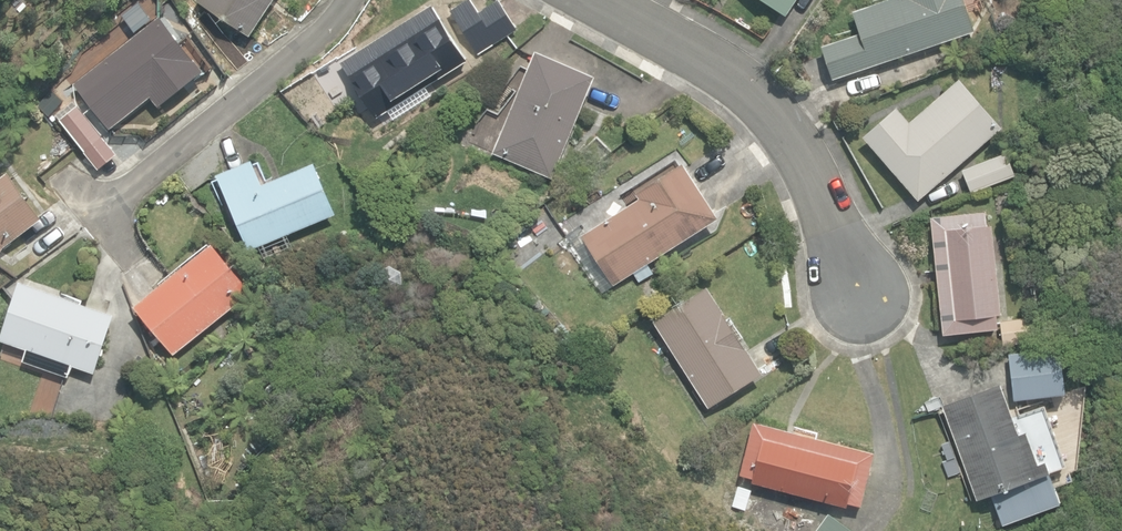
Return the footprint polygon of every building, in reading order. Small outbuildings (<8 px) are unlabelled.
[(250,37),(275,0),(197,0),(197,1),(250,37)] [(478,53),(517,29),(499,0),(497,0),(478,12),(470,0),(466,0),(451,9),(478,53)] [(786,16),(797,0),(763,0),(786,16)] [(834,80),(975,32),(964,0),(887,0),(853,11),(860,34),(822,46),(834,80)] [(387,110),(393,119),(431,96),(425,86),(466,61),(432,5),(341,61),(375,117),(387,110)] [(74,84),(109,129),(151,97),(158,106),(203,71),(161,17),(74,84)] [(493,153),(551,178),(595,76),(537,51),(493,153)] [(865,136),(918,199),(1001,128),(960,79),(910,122),(897,108),(865,136)] [(61,118),(86,150),(103,137),(78,105),(61,118)] [(962,170),(971,192),(1015,175),(1006,153),(962,170)] [(218,173),(249,249),(337,214),(316,162),(263,183),(253,159),(218,173)] [(582,234),(613,284),(718,218),(683,162),(636,192),(640,197),(582,234)] [(6,245),(42,218),(9,172),(0,179),(0,253),(6,245)] [(931,217),(943,334),(997,328),(996,314),(1001,314),(991,225),(986,226),(985,211),(931,217)] [(135,305),(174,355),(253,292),(214,243),(135,305)] [(391,291),(402,284),(401,271),(390,265),(380,272),(379,286),(391,291)] [(68,368),(88,375),(89,370),(94,372),(114,313),(20,281),(0,340),(70,363),(68,368)] [(653,321),(708,407),(762,373),(707,286),(653,321)] [(1000,320),(1003,346),(1045,341),(1042,315),(1000,320)] [(1008,357),(1014,401),(1064,394),(1058,350),(1008,357)] [(1065,376),(1078,376),(1078,358),(1065,358),(1065,376)] [(1011,418),(999,384),(940,406),(976,499),(1065,465),(1042,406),(1011,418)] [(847,502),(861,506),(875,452),(754,421),(740,474),(753,478),(752,482),(846,505),(847,502)]
